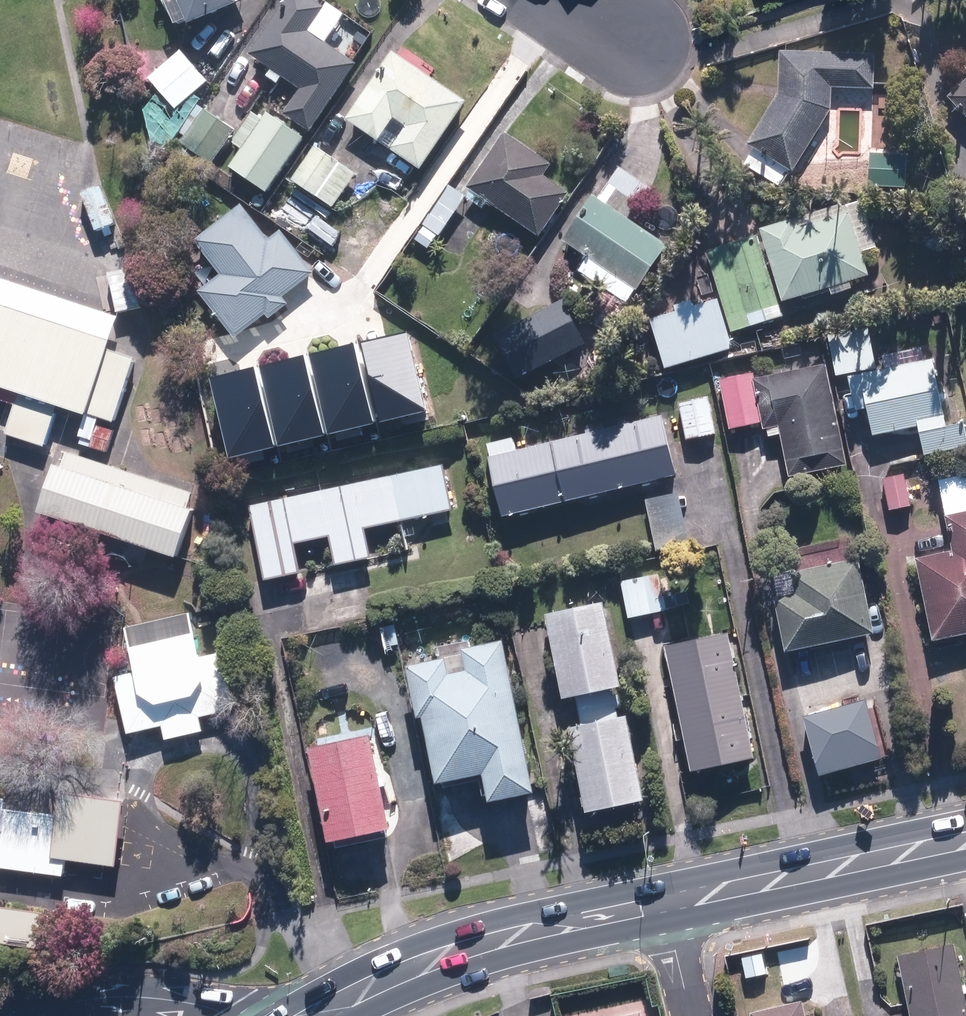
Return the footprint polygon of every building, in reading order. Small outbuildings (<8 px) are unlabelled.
[(198,23),(246,3),(245,0),(188,0),(198,23)] [(322,0),(292,0),(255,54),(306,88),(289,113),(315,131),(361,62),(314,30),(330,6),(322,0)] [(212,80),(184,50),(153,78),(180,108),(212,80)] [(473,101),(397,50),(351,119),(426,170),(473,101)] [(785,51),(784,92),(751,145),(799,172),(833,111),(836,86),(876,88),(877,54),(785,51)] [(950,96),(965,114),(965,82),(950,96)] [(238,130),(202,105),(182,133),(188,137),(184,142),(215,163),(238,130)] [(273,192),(310,138),(272,112),(268,118),(258,111),(237,142),(247,149),(235,167),(273,192)] [(509,131),(470,187),(544,237),(574,194),(547,176),(556,163),(509,131)] [(359,173),(318,146),(295,179),(336,207),(359,173)] [(911,154),(872,152),(869,186),(909,188),(911,154)] [(655,188),(623,166),(602,197),(634,219),(655,188)] [(632,303),(672,245),(634,219),(602,197),(597,194),(566,240),(593,258),(584,271),(606,286),(632,303)] [(271,239),(244,205),(200,239),(228,274),(204,292),(238,336),(269,311),(274,318),(293,303),(288,297),(317,274),(282,230),(271,239)] [(788,301),(874,275),(854,210),(801,226),(798,218),(765,228),(788,301)] [(734,331),(786,315),(762,235),(710,251),(734,331)] [(136,268),(113,272),(121,312),(145,307),(136,268)] [(0,276),(0,386),(20,392),(6,434),(48,447),(61,403),(117,421),(138,355),(114,347),(124,315),(0,276)] [(606,286),(584,318),(610,335),(632,303),(606,286)] [(655,319),(670,368),(737,348),(722,298),(698,306),(697,299),(680,305),(682,311),(655,319)] [(523,379),(591,343),(568,300),(500,336),(523,379)] [(871,327),(832,335),(840,375),(879,368),(871,327)] [(406,332),(357,343),(376,422),(425,411),(406,332)] [(357,343),(308,355),(327,434),(376,422),(357,343)] [(327,434),(308,355),(256,367),(275,446),(327,434)] [(937,359),(853,375),(860,410),(870,408),(876,437),(922,428),(928,455),(965,447),(965,422),(950,425),(937,359)] [(793,476),(851,464),(829,364),(757,379),(766,422),(768,428),(783,425),(793,476)] [(275,446),(256,367),(209,378),(228,457),(275,446)] [(756,373),(723,379),(733,428),(766,422),(757,379),(756,373)] [(711,396),(683,402),(690,438),(718,433),(711,396)] [(668,415),(493,455),(507,514),(682,474),(668,415)] [(65,465),(57,462),(41,510),(181,558),(198,509),(190,506),(194,493),(70,451),(65,465)] [(458,509),(448,464),(253,505),(269,580),(307,572),(300,543),(334,536),(340,565),(376,557),(370,528),(458,509)] [(914,506),(907,473),(886,478),(893,510),(914,506)] [(942,479),(950,514),(965,510),(965,474),(942,479)] [(681,491),(648,498),(660,550),(693,543),(681,491)] [(950,514),(949,514),(957,549),(919,558),(937,639),(965,633),(965,510),(950,514)] [(780,596),(791,651),(881,632),(865,557),(796,572),(800,592),(780,596)] [(625,581),(633,617),(681,606),(672,570),(625,581)] [(628,685),(608,600),(550,613),(570,698),(628,685)] [(122,676),(135,732),(168,724),(172,741),(211,731),(207,715),(242,706),(228,648),(206,653),(196,612),(133,627),(144,670),(122,676)] [(761,756),(732,631),(669,646),(698,770),(761,756)] [(546,790),(511,638),(469,648),(474,669),(456,673),(453,658),(415,667),(427,717),(431,716),(447,783),(491,772),(497,801),(546,790)] [(808,716),(825,774),(886,757),(870,699),(808,716)] [(653,798),(633,713),(576,727),(595,811),(653,798)] [(377,732),(316,746),(338,840),(399,826),(377,732)] [(1,866),(69,875),(71,860),(125,867),(133,811),(0,792),(0,876),(1,866)] [(0,905),(0,940),(51,947),(56,913),(0,905)] [(898,956),(911,1015),(965,1015),(965,1001),(954,944),(898,956)] [(806,997),(756,1008),(758,1015),(810,1015),(806,997)]
